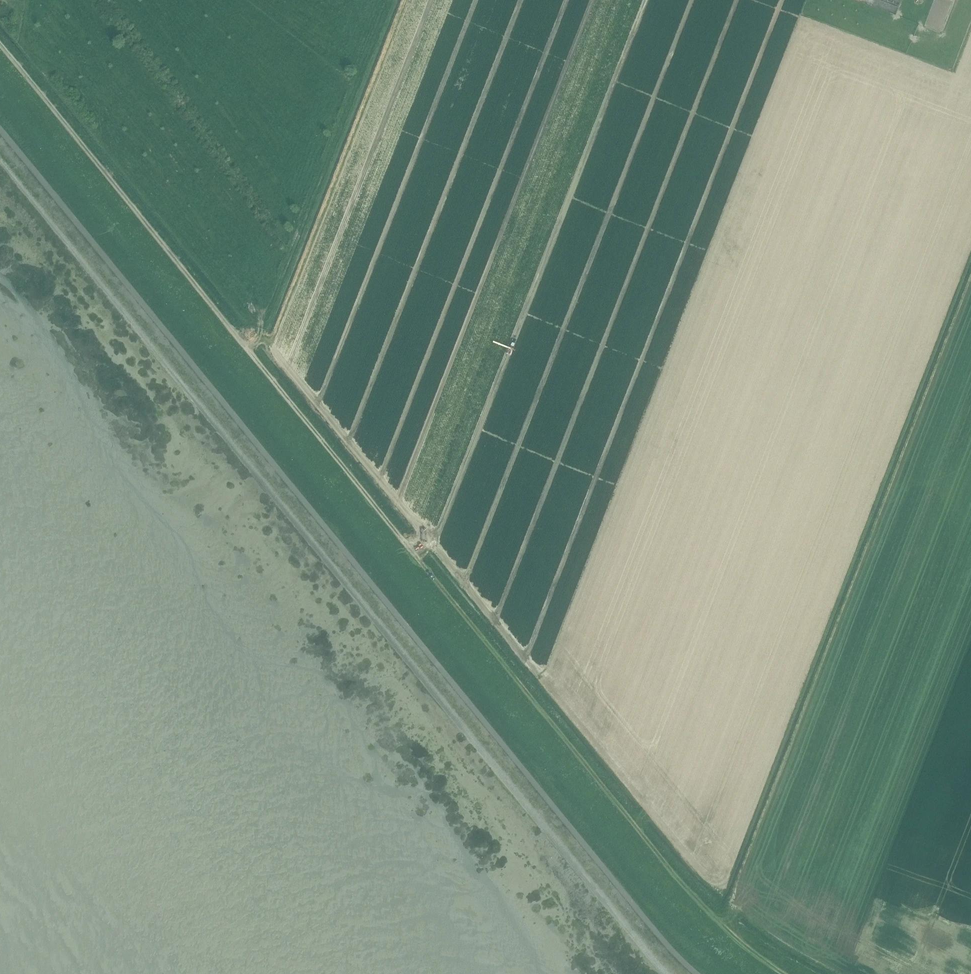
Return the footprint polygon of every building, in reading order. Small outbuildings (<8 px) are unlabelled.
[(916,858),(912,866),(923,872),(927,864),(916,858)]
